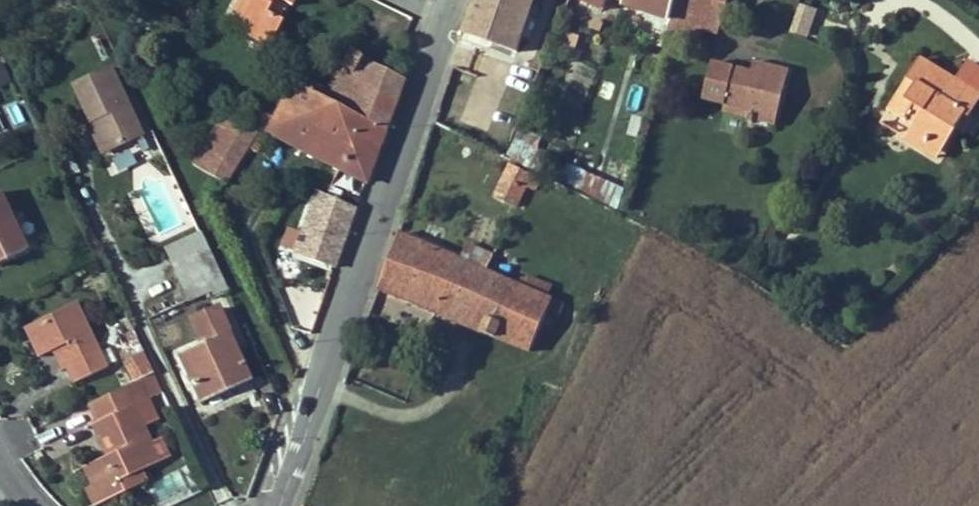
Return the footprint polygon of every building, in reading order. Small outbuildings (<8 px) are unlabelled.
[(240,1),(238,0),(235,0),(223,23),(267,44),(279,21),(264,13),(271,0),(241,0),(240,1)] [(464,33),(461,41),(480,48),(483,40),(515,51),(520,36),(533,0),(475,0),(464,33)] [(540,0),(533,0),(520,36),(530,39),(543,1),(540,0)] [(603,9),(608,0),(584,0),(603,9)] [(624,2),(623,4),(670,20),(671,13),(675,0),(624,0),(624,2)] [(728,0),(675,0),(671,13),(670,20),(668,26),(665,35),(682,41),(686,31),(689,20),(699,23),(719,30),(728,0)] [(808,38),(817,9),(799,3),(789,31),(808,38)] [(695,34),(699,23),(689,20),(686,31),(695,34)] [(652,45),(662,48),(665,35),(668,26),(658,24),(652,45)] [(334,105),(383,130),(401,78),(398,77),(346,51),(326,89),(296,73),(291,83),(334,105)] [(485,56),(462,123),(488,131),(510,64),(485,56)] [(937,159),(945,147),(956,130),(965,114),(970,117),(978,102),(978,96),(921,59),(889,110),(906,120),(908,118),(916,123),(906,140),(924,151),(937,159)] [(728,104),(750,110),(748,118),(774,124),(788,71),(753,61),(751,72),(713,61),(703,97),(728,104)] [(8,84),(1,63),(0,64),(0,87),(8,84)] [(68,86),(85,123),(90,121),(104,151),(138,135),(107,68),(68,86)] [(309,154),(334,105),(291,83),(265,133),(309,154)] [(728,104),(726,112),(748,118),(750,110),(728,104)] [(309,154),(364,182),(383,130),(334,105),(309,154)] [(222,182),(254,131),(223,112),(192,165),(222,182)] [(82,125),(96,154),(104,151),(90,121),(85,123),(82,125)] [(509,153),(561,180),(565,169),(518,146),(519,144),(514,141),(509,153)] [(130,152),(106,157),(110,172),(133,167),(130,152)] [(540,178),(510,163),(494,196),(524,211),(540,178)] [(567,165),(565,169),(561,180),(617,207),(621,192),(567,165)] [(331,270),(357,208),(311,189),(294,230),(285,226),(276,247),(331,270)] [(25,250),(10,219),(0,197),(0,263),(25,250)] [(164,245),(173,265),(208,250),(198,229),(164,245)] [(562,303),(543,295),(524,286),(507,279),(516,258),(493,248),(491,253),(468,242),(460,258),(398,231),(378,289),(529,351),(539,329),(548,333),(562,303)] [(173,265),(189,301),(207,292),(198,273),(215,266),(208,250),(173,265)] [(215,266),(198,273),(207,292),(210,297),(226,290),(215,266)] [(530,274),(524,286),(543,295),(549,283),(530,274)] [(76,305),(24,328),(38,359),(56,351),(72,385),(106,369),(76,305)] [(250,378),(229,330),(177,353),(197,401),(250,378)] [(130,385),(153,374),(144,357),(123,367),(130,385)] [(113,453),(84,468),(93,486),(101,503),(123,492),(117,480),(157,461),(149,443),(142,426),(158,418),(149,397),(135,403),(133,397),(108,409),(111,416),(91,424),(97,438),(106,435),(113,453)] [(61,433),(89,423),(85,410),(57,419),(61,433)] [(157,439),(149,443),(157,461),(165,458),(157,439)] [(157,505),(159,505),(193,491),(182,465),(146,481),(157,505)] [(101,503),(93,486),(86,490),(94,505),(101,503)]
